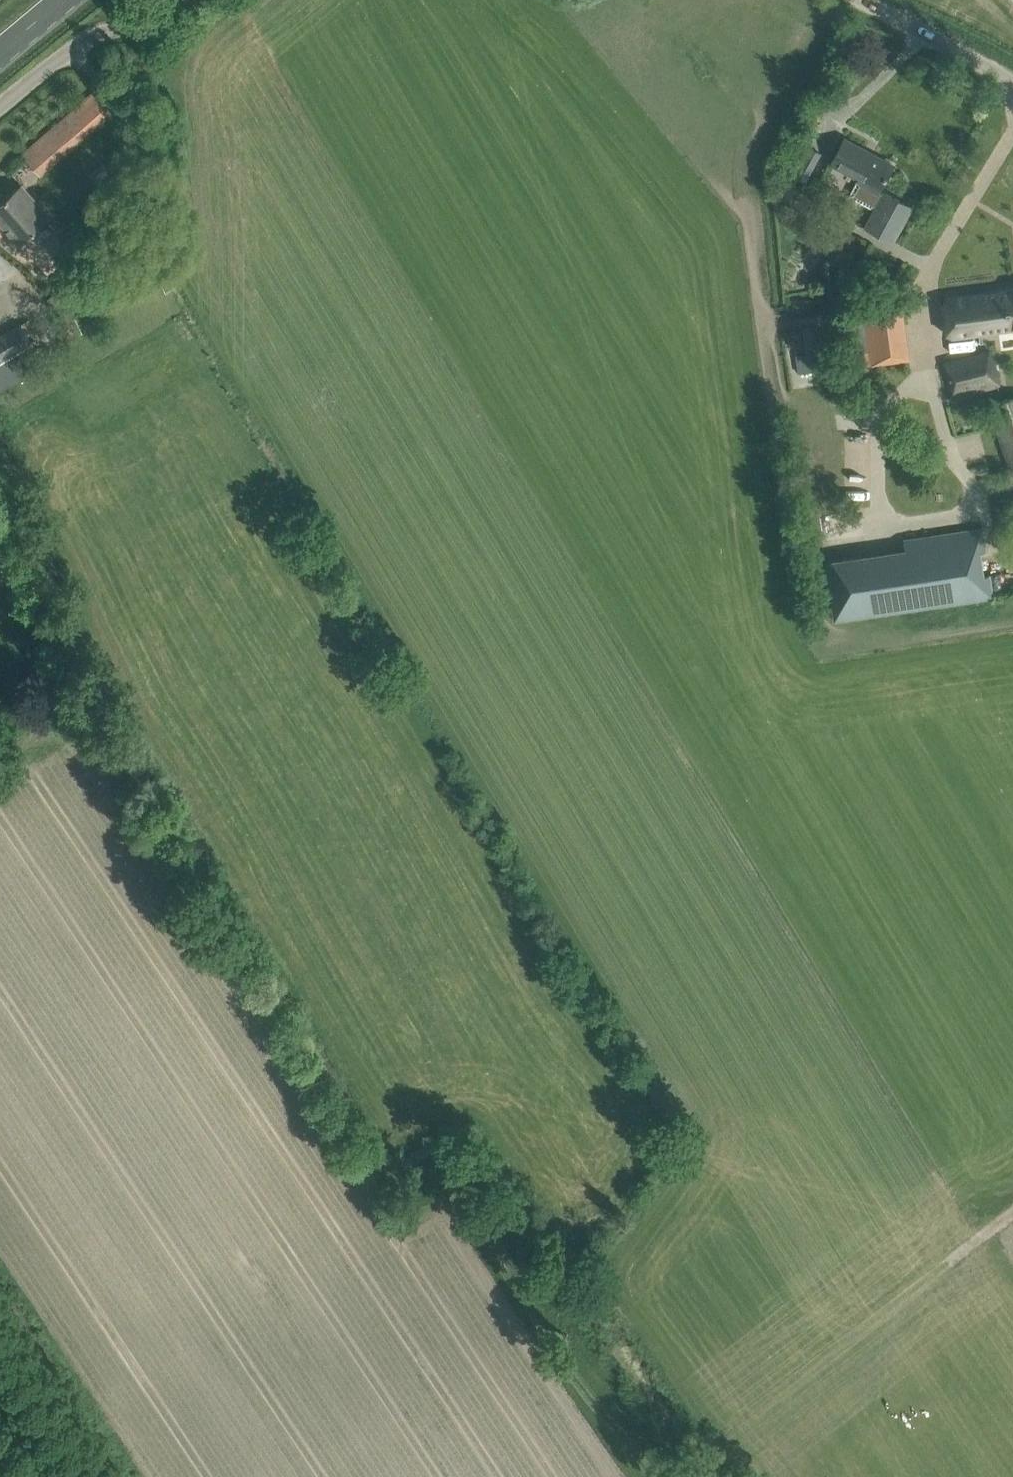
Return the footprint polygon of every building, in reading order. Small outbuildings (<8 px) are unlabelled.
[(23,155),(39,174),(112,111),(96,92),(23,155)] [(835,156),(831,163),(858,177),(856,181),(857,182),(849,196),(874,209),(864,227),(894,243),(914,206),(884,190),(882,193),(879,191),(884,182),(893,164),(844,138),(835,156)] [(822,152),(807,144),(791,173),(806,182),(822,152)] [(20,244),(50,218),(21,184),(3,199),(0,196),(0,220),(20,244)] [(952,336),(1012,328),(1012,289),(946,299),(952,336)] [(864,310),(871,364),(909,359),(901,305),(864,310)] [(0,337),(0,363),(33,343),(21,324),(0,337)] [(821,327),(804,329),(808,354),(824,352),(821,327)] [(944,363),(952,396),(998,385),(990,351),(944,363)] [(1012,473),(1012,398),(990,406),(1012,473)] [(826,561),(835,620),(993,597),(989,574),(984,575),(980,551),(986,550),(983,528),(903,539),(905,549),(826,561)] [(9,567),(0,554),(0,573),(9,567)]
